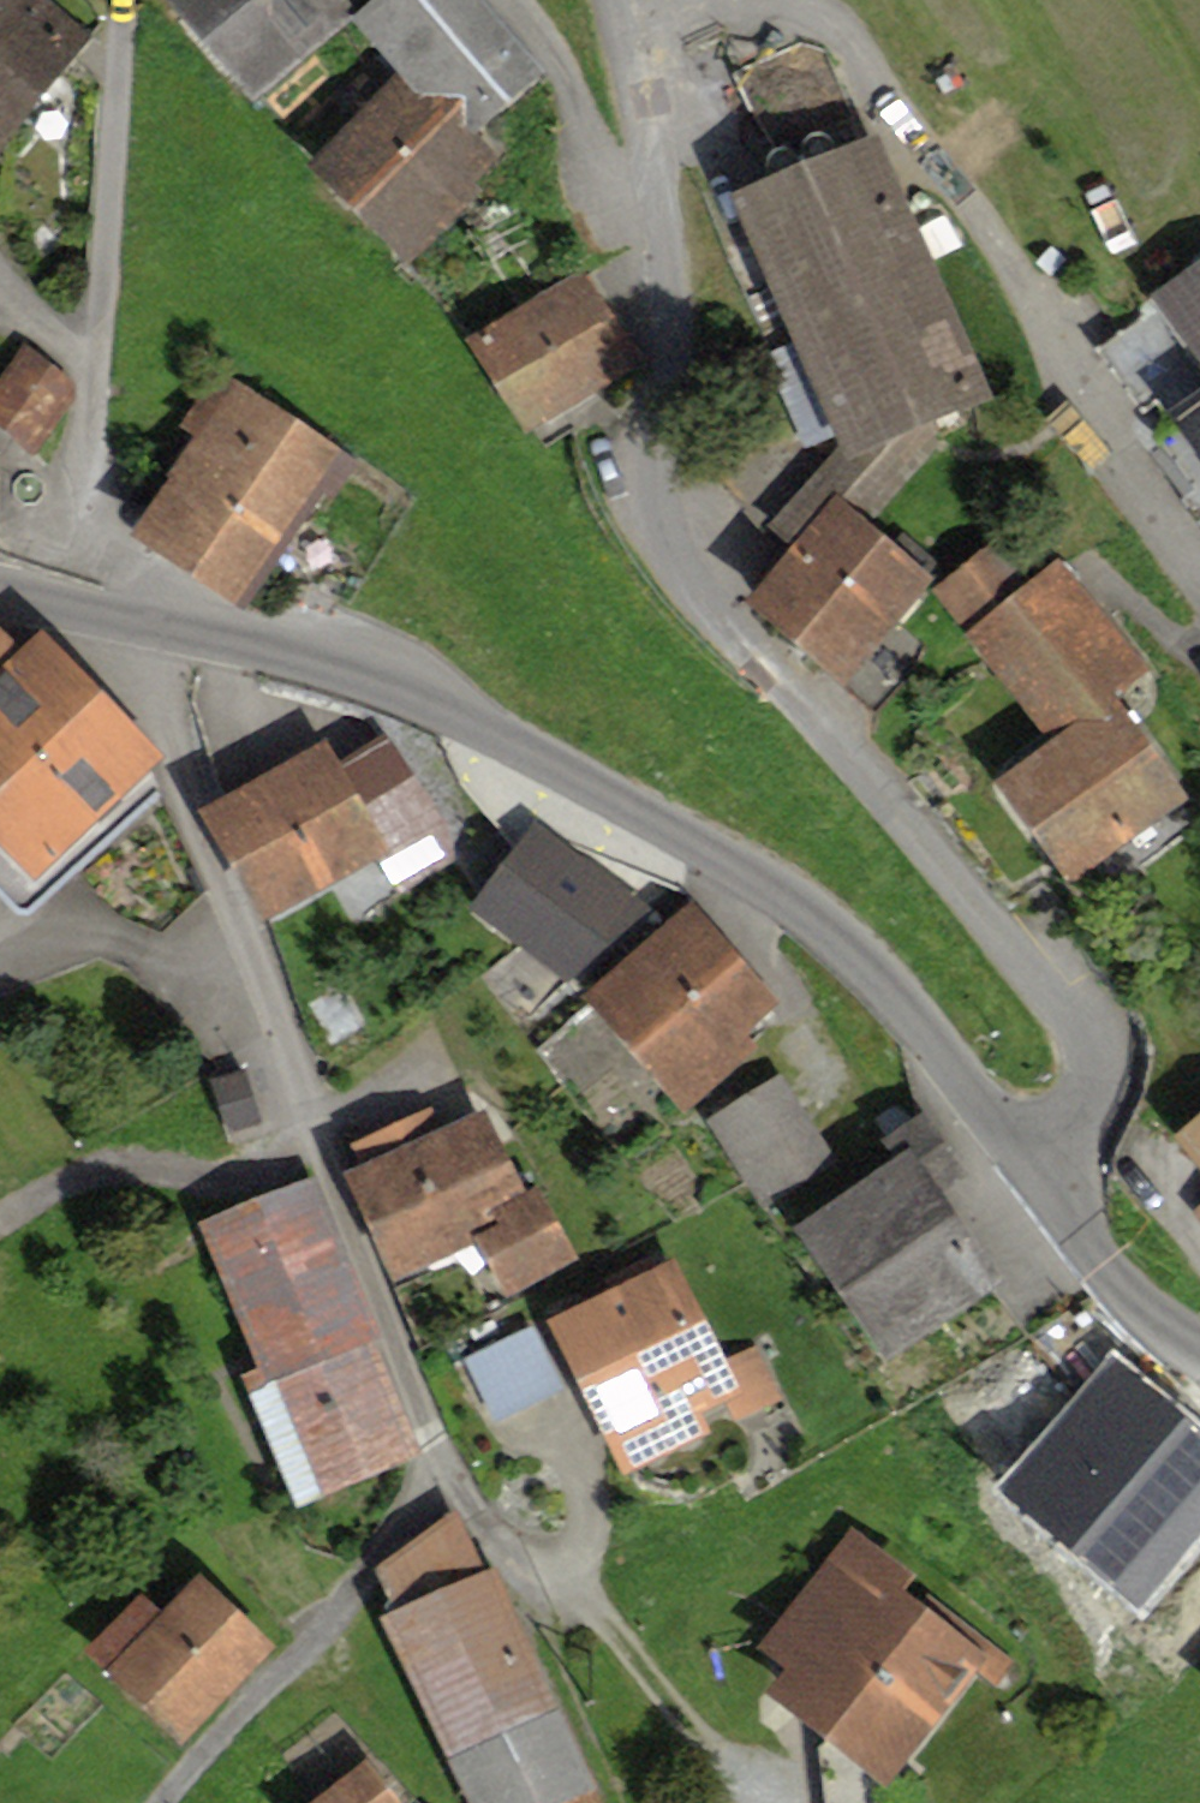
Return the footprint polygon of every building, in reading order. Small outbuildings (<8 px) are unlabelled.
[(51,0),(0,0),(0,130),(87,31),(51,0)] [(161,17),(234,107),(366,0),(182,0),(161,17)] [(359,42),(395,82),(289,177),(394,294),(527,176),(475,119),(530,70),(467,0),(406,0),(359,42)] [(876,141),(717,205),(823,470),(982,406),(876,141)] [(504,433),(640,359),(595,274),(458,348),(504,433)] [(42,354),(0,402),(0,425),(43,463),(97,402),(42,354)] [(342,461),(246,391),(128,550),(224,620),(342,461)] [(1156,430),(1199,496),(1199,400),(1156,430)] [(920,595),(822,506),(729,609),(828,697),(920,595)] [(971,559),(920,595),(1033,730),(961,787),(1038,885),(1161,789),(1099,709),(1147,671),(1057,557),(1003,599),(971,559)] [(26,640),(0,664),(0,895),(141,765),(26,640)] [(330,738),(184,818),(245,927),(440,819),(395,739),(346,766),(330,738)] [(537,827),(466,917),(547,980),(618,889),(537,827)] [(689,896),(573,996),(678,1118),(757,1051),(736,1027),(774,994),(689,896)] [(792,1079),(710,1129),(760,1209),(841,1159),(792,1079)] [(493,1106),(354,1173),(405,1278),(472,1246),(498,1301),(570,1266),(493,1106)] [(1174,1152),(1199,1181),(1199,1129),(1174,1152)] [(988,1290),(903,1156),(772,1238),(857,1372),(988,1290)] [(429,1456),(323,1185),(196,1234),(302,1505),(429,1456)] [(675,1264),(540,1333),(619,1488),(796,1399),(763,1335),(722,1356),(675,1264)] [(995,1643),(862,1532),(734,1685),(867,1796),(995,1643)] [(486,1568),(373,1620),(458,1802),(595,1802),(486,1568)] [(260,1653),(191,1582),(87,1685),(156,1755),(260,1653)] [(308,1802),(396,1802),(366,1762),(308,1802)]
